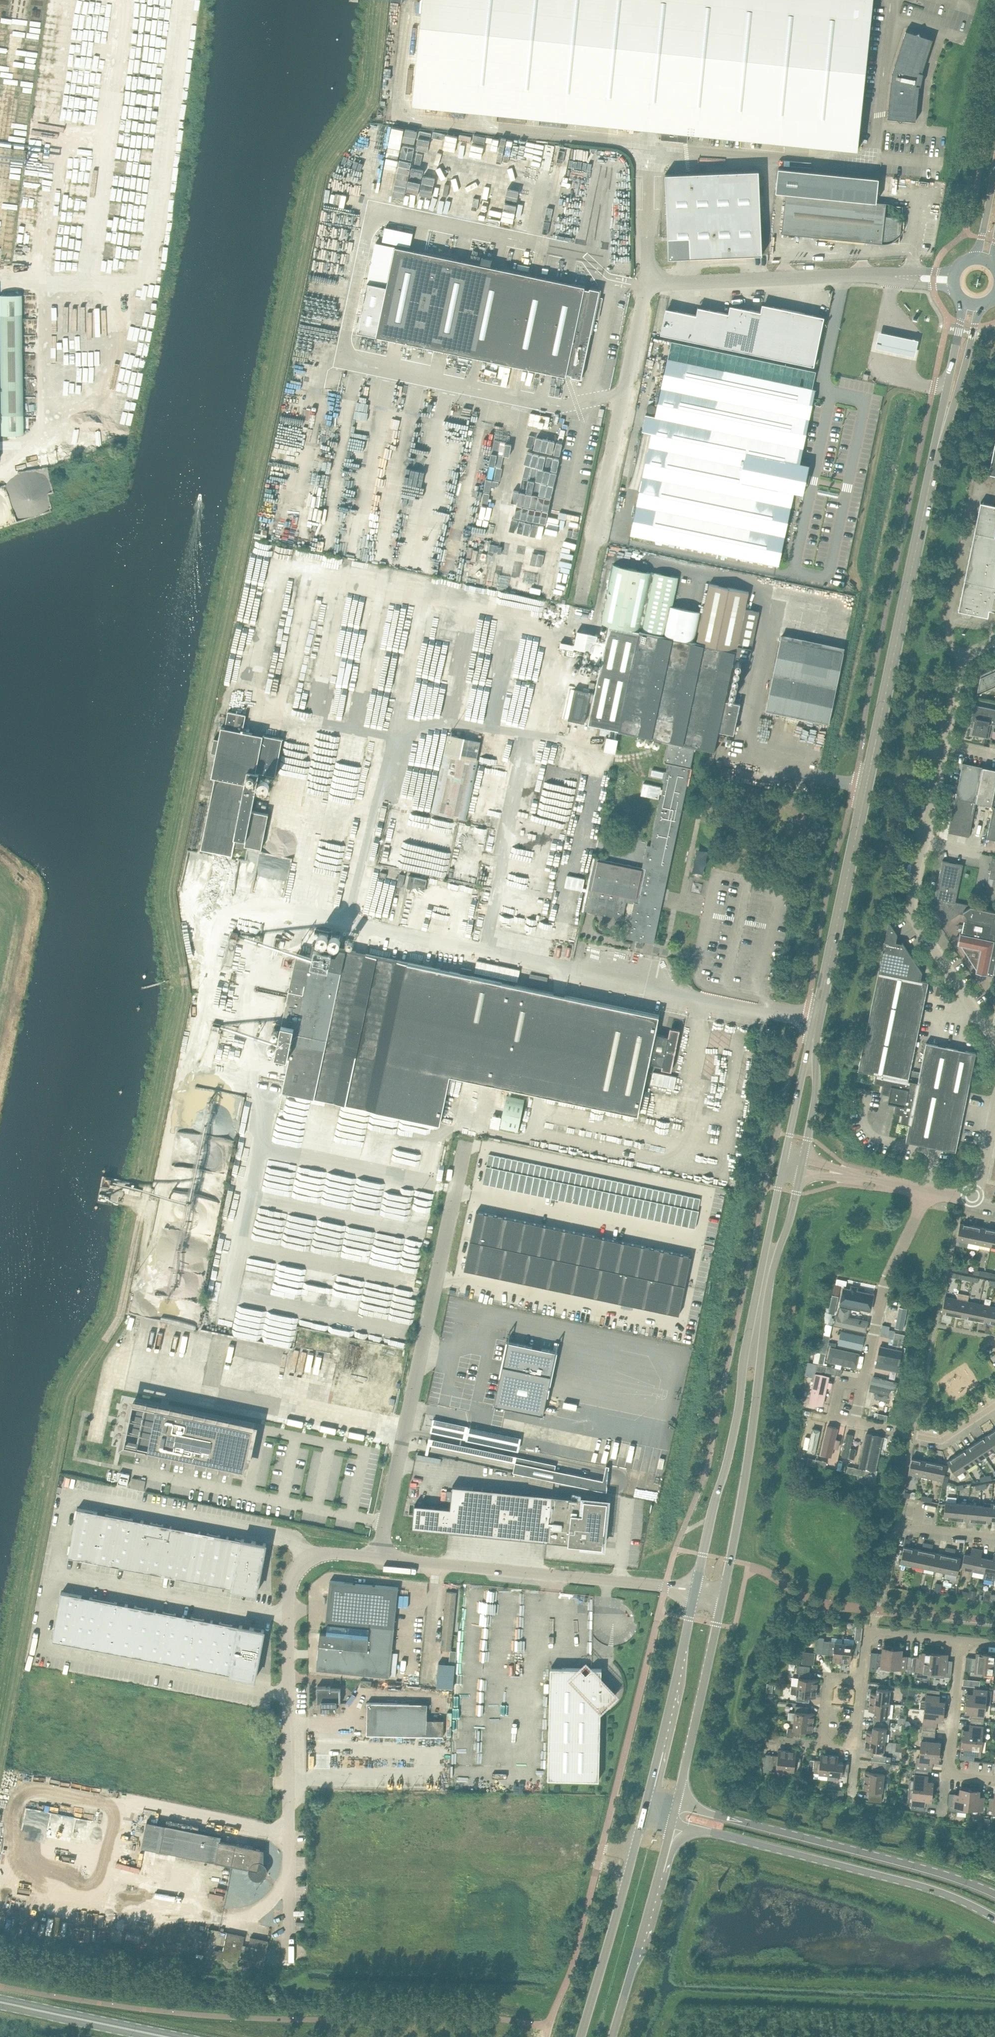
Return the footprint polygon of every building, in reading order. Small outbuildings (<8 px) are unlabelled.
[(413,104),(662,130),(661,138),(687,141),(688,132),(858,150),(873,0),(423,0),(413,104)] [(903,119),(916,121),(917,112),(914,111),(917,85),(921,86),(921,84),(919,84),(919,81),(922,79),(920,77),(921,74),(923,74),(923,73),(920,72),(928,47),(930,47),(933,39),(921,35),(919,32),(916,34),(906,30),(892,73),(887,118),(898,119),(900,122),(903,119)] [(876,202),(879,178),(778,168),(776,192),(786,193),(876,202)] [(665,174),(668,236),(669,258),(762,254),(759,170),(665,174)] [(886,203),(876,202),(786,193),(782,233),(882,243),(886,244),(890,243),(893,241),(897,239),(900,236),(902,233),(903,229),(904,225),(904,221),(904,217),(902,214),(900,210),(897,207),(894,205),(890,204),(886,203)] [(376,242),(357,332),(376,336),(566,376),(567,374),(585,288),(585,286),(395,246),(376,242)] [(585,288),(567,374),(571,375),(571,376),(581,379),(594,317),(598,318),(601,306),(596,306),(600,290),(590,288),(589,289),(585,288)] [(0,295),(0,356),(1,415),(1,435),(24,435),(23,415),(22,314),(21,294),(0,295)] [(814,366),(823,322),(823,320),(821,316),(814,315),(773,306),(765,305),(762,307),(761,309),(761,312),(741,308),(733,306),(730,309),(729,311),(728,313),(709,309),(701,308),(697,310),(697,312),(696,315),(676,310),(669,309),(665,312),(665,314),(661,334),(814,366)] [(879,332),(876,347),(915,355),(918,340),(879,332)] [(652,432),(631,535),(776,565),(791,491),(785,489),(791,461),(797,462),(807,417),(813,388),(668,358),(662,387),(655,416),(646,414),(642,430),(652,432)] [(960,617),(989,623),(989,624),(990,624),(992,615),(994,616),(994,475),(990,474),(984,503),(978,532),(960,617)] [(709,584),(696,642),(736,650),(735,655),(749,658),(759,611),(746,609),(749,592),(709,584)] [(726,700),(735,655),(736,650),(696,642),(609,624),(606,637),(588,724),(619,730),(619,731),(671,742),(695,747),(715,751),(720,731),(726,700)] [(829,723),(844,650),(781,636),(766,710),(829,723)] [(981,674),(976,695),(994,686),(994,667),(981,674)] [(568,719),(584,723),(591,693),(575,689),(568,719)] [(740,703),(730,701),(726,700),(720,731),(734,734),(740,703)] [(988,738),(991,724),(994,725),(994,709),(975,704),(971,720),(974,721),(971,735),(988,738)] [(229,711),(225,727),(243,731),(247,714),(229,711)] [(243,731),(225,727),(222,726),(219,739),(215,738),(212,752),(216,753),(212,776),(215,777),(201,849),(232,855),(234,848),(243,849),(244,845),(251,810),(252,810),(259,772),(275,775),(283,738),(243,731)] [(691,767),(695,747),(671,742),(667,762),(668,762),(691,767)] [(692,767),(691,767),(668,762),(659,807),(679,811),(684,785),(687,785),(690,768),(691,768),(692,767)] [(976,802),(983,767),(963,762),(955,798),(976,802)] [(983,767),(976,802),(992,805),(994,788),(994,769),(983,767)] [(969,836),(976,802),(955,798),(948,832),(969,836)] [(993,806),(987,837),(994,839),(994,806),(993,806)] [(593,857),(582,910),(587,911),(623,918),(626,901),(634,903),(626,938),(637,940),(636,946),(642,947),(644,941),(651,943),(659,907),(661,908),(663,899),(661,899),(675,829),(677,829),(681,812),(679,811),(659,807),(651,841),(650,846),(646,846),(641,867),(593,857)] [(268,813),(252,810),(251,810),(244,845),(261,849),(268,813)] [(942,860),(933,905),(945,923),(960,913),(971,906),(971,905),(955,902),(963,865),(942,860)] [(421,875),(421,878),(409,876),(407,887),(412,888),(413,886),(425,889),(427,879),(426,879),(426,876),(421,875)] [(994,965),(994,911),(971,906),(960,913),(965,914),(966,917),(963,932),(960,932),(960,935),(956,937),(958,941),(958,943),(961,944),(976,968),(976,971),(978,971),(981,975),(984,973),(993,975),(994,965)] [(889,922),(879,971),(921,980),(922,972),(903,943),(896,941),(897,934),(889,922)] [(377,1110),(408,963),(408,962),(327,945),(313,942),(310,956),(297,954),(276,1054),(290,1057),(283,1090),(377,1110)] [(649,1062),(655,1033),(659,1015),(408,963),(377,1110),(440,1123),(450,1074),(638,1113),(649,1062)] [(879,971),(858,1070),(876,1074),(875,1082),(883,1084),(883,1085),(881,1092),(890,1094),(888,1103),(896,1105),(894,1112),(902,1114),(901,1122),(909,1124),(906,1141),(950,1150),(956,1151),(958,1141),(968,1092),(976,1052),(965,1050),(926,1042),(920,1073),(910,1071),(928,983),(928,981),(921,980),(879,971)] [(670,1028),(669,1036),(655,1033),(649,1062),(663,1065),(662,1068),(671,1070),(679,1029),(670,1028)] [(489,1154),(483,1183),(695,1228),(701,1198),(489,1154)] [(477,1211),(464,1269),(679,1315),(692,1256),(477,1211)] [(967,1246),(968,1241),(972,1225),(960,1223),(957,1238),(956,1244),(967,1246)] [(980,1243),(983,1227),(972,1225),(968,1241),(980,1243)] [(991,1245),(994,1230),(983,1227),(980,1243),(991,1245)] [(842,1288),(839,1304),(871,1311),(872,1303),(874,1295),(857,1291),(858,1287),(851,1286),(850,1289),(842,1288)] [(838,1296),(832,1295),(830,1304),(836,1305),(838,1296)] [(953,1314),(957,1299),(945,1296),(942,1312),(953,1314)] [(965,1317),(968,1301),(957,1299),(953,1314),(965,1317)] [(976,1319),(979,1303),(968,1301),(965,1317),(976,1319)] [(987,1321),(990,1305),(979,1303),(976,1319),(987,1321)] [(836,1305),(830,1304),(829,1308),(828,1313),(835,1314),(836,1305)] [(990,1305),(987,1321),(994,1323),(994,1306),(990,1305)] [(836,1314),(833,1325),(866,1332),(868,1322),(849,1317),(851,1310),(839,1307),(837,1314),(836,1314)] [(904,1314),(898,1313),(895,1327),(901,1328),(904,1314)] [(865,1337),(841,1332),(839,1344),(862,1350),(865,1337)] [(830,1336),(824,1334),(822,1343),(828,1345),(830,1336)] [(557,1351),(508,1341),(494,1404),(543,1414),(557,1351)] [(828,1345),(822,1343),(820,1352),(826,1354),(828,1345)] [(880,1346),(877,1360),(883,1361),(882,1367),(897,1371),(902,1351),(880,1346)] [(859,1353),(832,1347),(829,1361),(856,1367),(859,1353)] [(808,1373),(815,1374),(815,1373),(816,1373),(816,1370),(818,1364),(813,1363),(810,1362),(808,1373)] [(818,1364),(816,1370),(826,1372),(827,1366),(824,1365),(818,1364)] [(824,1405),(828,1387),(831,1387),(832,1382),(828,1381),(829,1376),(816,1373),(815,1373),(815,1374),(809,1402),(824,1405)] [(872,1376),(871,1384),(878,1386),(876,1392),(894,1396),(898,1382),(872,1376)] [(254,1427),(133,1401),(124,1444),(245,1469),(254,1427)] [(888,1415),(878,1413),(877,1419),(886,1421),(888,1415)] [(807,1444),(811,1445),(810,1450),(817,1452),(820,1439),(815,1437),(818,1424),(812,1423),(807,1444)] [(829,1426),(825,1441),(828,1441),(825,1451),(837,1454),(843,1429),(829,1426)] [(986,1436),(994,1449),(994,1429),(986,1436)] [(876,1468),(883,1438),(866,1434),(859,1464),(876,1468)] [(994,1449),(986,1436),(976,1442),(985,1455),(994,1449)] [(857,1458),(861,1439),(854,1438),(854,1439),(847,1437),(842,1461),(856,1464),(857,1458)] [(985,1455),(976,1442),(967,1448),(976,1461),(985,1455)] [(976,1461),(967,1448),(957,1454),(966,1468),(976,1461)] [(966,1468),(957,1454),(947,1461),(953,1469),(956,1474),(966,1468)] [(556,1464),(516,1456),(513,1472),(602,1490),(604,1480),(555,1470),(556,1464)] [(920,1476),(923,1460),(912,1458),(908,1473),(920,1476)] [(826,1461),(817,1460),(816,1466),(825,1468),(826,1461)] [(931,1478),(935,1462),(923,1460),(920,1476),(931,1478)] [(946,1465),(935,1462),(931,1478),(943,1481),(944,1475),(946,1465)] [(866,1470),(857,1468),(856,1474),(858,1474),(865,1476),(866,1470)] [(130,1474),(120,1472),(118,1483),(127,1485),(130,1474)] [(876,1478),(865,1476),(858,1474),(857,1480),(874,1484),(876,1478)] [(502,1536),(603,1546),(604,1538),(603,1538),(603,1531),(604,1531),(607,1500),(453,1485),(450,1508),(442,1507),(439,1530),(502,1536)] [(956,1519),(957,1503),(945,1502),(944,1518),(956,1519)] [(991,1506),(991,1503),(985,1502),(984,1505),(980,1505),(978,1521),(990,1522),(991,1519),(990,1519),(991,1506)] [(967,1520),(969,1504),(957,1503),(956,1519),(967,1520)] [(978,1521),(980,1505),(969,1504),(967,1520),(978,1521)] [(232,1588),(257,1592),(266,1543),(242,1538),(242,1539),(78,1508),(69,1556),(232,1587),(232,1588)] [(912,1564),(916,1548),(904,1546),(901,1562),(912,1564)] [(923,1566),(927,1551),(916,1548),(912,1564),(923,1566)] [(973,1570),(977,1549),(972,1548),(971,1555),(964,1553),(961,1567),(973,1570)] [(984,1572),(987,1558),(981,1557),(983,1550),(977,1549),(973,1570),(984,1572)] [(935,1569),(938,1553),(927,1551),(923,1566),(935,1569)] [(994,1576),(994,1552),(993,1559),(987,1558),(984,1572),(983,1577),(994,1579),(994,1576)] [(946,1571),(949,1555),(938,1553),(935,1569),(946,1571)] [(961,1558),(949,1555),(946,1571),(958,1573),(961,1558)] [(320,1632),(317,1669),(390,1676),(390,1675),(396,1676),(398,1652),(392,1652),(399,1587),(330,1580),(326,1623),(330,1623),(329,1633),(320,1632)] [(936,1582),(934,1591),(940,1593),(942,1584),(936,1582)] [(446,1591),(446,1601),(441,1648),(451,1649),(455,1602),(456,1592),(446,1591)] [(240,1625),(62,1592),(53,1640),(231,1673),(231,1674),(255,1679),(264,1629),(240,1625)] [(856,1623),(855,1638),(861,1639),(863,1625),(863,1623),(856,1623)] [(842,1661),(844,1642),(824,1640),(824,1637),(820,1637),(817,1639),(815,1652),(833,1654),(833,1660),(842,1661)] [(857,1648),(860,1649),(861,1639),(855,1638),(854,1643),(844,1642),(842,1661),(851,1662),(851,1656),(857,1657),(857,1648)] [(890,1667),(892,1648),(884,1647),(883,1653),(871,1652),(869,1670),(876,1671),(877,1665),(886,1666),(890,1667)] [(901,1649),(892,1648),(890,1667),(905,1668),(904,1673),(910,1673),(912,1656),(901,1655),(901,1649)] [(930,1671),(933,1652),(924,1651),(923,1657),(912,1656),(910,1673),(910,1674),(916,1675),(916,1676),(930,1678),(930,1671)] [(984,1671),(986,1652),(978,1651),(977,1658),(966,1656),(965,1669),(980,1671),(984,1671)] [(947,1653),(933,1652),(930,1671),(944,1672),(944,1676),(951,1677),(953,1660),(946,1659),(947,1653)] [(986,1652),(984,1671),(994,1672),(994,1660),(994,1659),(994,1657),(994,1653),(986,1652)] [(438,1687),(455,1688),(457,1664),(441,1662),(438,1687)] [(551,1667),(548,1778),(599,1779),(601,1709),(616,1694),(602,1679),(602,1668),(591,1668),(586,1663),(581,1668),(551,1667)] [(810,1666),(800,1665),(797,1665),(796,1672),(799,1672),(798,1678),(793,1678),(792,1685),(817,1688),(818,1679),(812,1678),(812,1673),(809,1673),(810,1666)] [(890,1689),(887,1688),(888,1685),(878,1683),(877,1693),(871,1692),(870,1701),(889,1703),(890,1689)] [(816,1697),(817,1688),(792,1685),(791,1693),(797,1693),(796,1700),(809,1702),(810,1696),(816,1697)] [(326,1686),(317,1686),(317,1702),(321,1702),(321,1708),(321,1709),(337,1709),(337,1708),(337,1702),(341,1702),(341,1688),(330,1688),(330,1686),(326,1686)] [(901,1686),(900,1690),(903,1694),(908,1695),(909,1687),(901,1686)] [(940,1690),(930,1689),(927,1688),(926,1700),(923,1700),(922,1702),(920,1701),(919,1708),(925,1709),(944,1711),(945,1702),(939,1701),(940,1690)] [(992,1690),(987,1690),(984,1689),(974,1688),(973,1694),(967,1693),(966,1702),(985,1704),(990,1704),(992,1690)] [(894,1703),(889,1703),(870,1701),(869,1710),(875,1710),(874,1720),(889,1721),(890,1718),(893,1719),(894,1703)] [(427,1735),(427,1719),(427,1703),(367,1702),(367,1734),(377,1734),(427,1735)] [(984,1720),(985,1704),(966,1702),(965,1711),(972,1712),(971,1719),(984,1720)] [(796,1705),(795,1712),(789,1712),(788,1719),(794,1720),(813,1722),(814,1713),(808,1712),(809,1707),(796,1705)] [(943,1720),(944,1711),(925,1709),(923,1729),(936,1730),(937,1719),(943,1720)] [(444,1720),(427,1719),(427,1735),(444,1736),(444,1720)] [(982,1740),(983,1726),(984,1720),(971,1719),(970,1730),(963,1729),(962,1738),(982,1740)] [(812,1731),(813,1722),(794,1720),(793,1728),(788,1728),(787,1736),(793,1736),(793,1734),(806,1735),(806,1730),(812,1731)] [(885,1741),(886,1727),(889,1728),(889,1721),(874,1720),(873,1731),(867,1730),(866,1739),(885,1741)] [(934,1741),(936,1730),(923,1729),(920,1749),(939,1751),(940,1742),(934,1741)] [(980,1754),(982,1740),(962,1738),(962,1747),(968,1748),(967,1753),(961,1752),(960,1758),(974,1760),(975,1754),(980,1754)] [(883,1756),(885,1741),(866,1739),(865,1748),(871,1749),(870,1754),(873,1754),(873,1760),(886,1761),(886,1756),(883,1756)] [(785,1769),(788,1750),(779,1749),(778,1755),(765,1754),(764,1764),(763,1771),(771,1772),(772,1768),(785,1769)] [(939,1760),(939,1751),(920,1749),(918,1769),(928,1770),(931,1770),(932,1759),(939,1760)] [(796,1751),(788,1750),(785,1769),(800,1771),(801,1758),(796,1757),(796,1751)] [(828,1774),(830,1755),(821,1754),(820,1760),(809,1759),(807,1777),(814,1778),(814,1772),(828,1774)] [(839,1755),(830,1755),(828,1774),(838,1775),(848,1776),(849,1763),(838,1762),(839,1755)] [(883,1782),(885,1767),(889,1768),(890,1762),(886,1762),(886,1761),(873,1760),(871,1771),(865,1771),(864,1780),(883,1782)] [(928,1770),(918,1769),(915,1768),(914,1780),(911,1780),(909,1781),(908,1788),(932,1791),(933,1782),(927,1781),(928,1770)] [(881,1802),(883,1782),(864,1780),(863,1789),(869,1789),(868,1800),(881,1802)] [(931,1800),(932,1791),(908,1788),(908,1796),(909,1797),(912,1797),(911,1809),(914,1809),(924,1810),(925,1799),(931,1800)] [(968,1808),(970,1788),(961,1788),(960,1794),(949,1792),(948,1805),(951,1806),(953,1806),(953,1810),(967,1812),(968,1808)] [(979,1789),(970,1788),(968,1808),(982,1809),(983,1796),(978,1795),(979,1789)] [(221,1836),(202,1832),(147,1821),(142,1847),(249,1868),(249,1871),(250,1873),(251,1876),(254,1877),(256,1879),(259,1879),(262,1878),(264,1877),(266,1875),(267,1872),(268,1870),(267,1867),(266,1864),(264,1862),(264,1849),(263,1849),(263,1848),(221,1840),(222,1839),(221,1839),(221,1836)] [(240,1957),(242,1948),(245,1935),(227,1931),(223,1951),(215,1949),(214,1956),(239,1962),(240,1957)] [(263,1967),(269,1940),(251,1936),(248,1949),(242,1948),(240,1957),(255,1961),(254,1965),(263,1967)]
